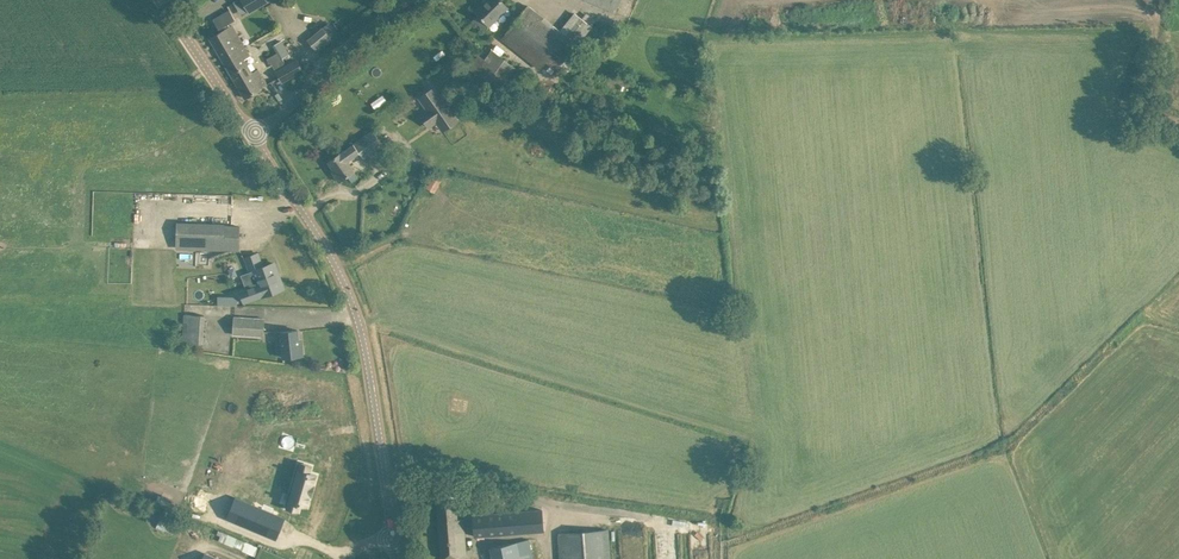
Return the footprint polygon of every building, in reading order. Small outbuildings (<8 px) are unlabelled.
[(249,12),(270,0),(242,0),(249,12)] [(479,14),(473,19),(484,30),(489,25),(507,7),(501,0),(485,0),(475,10),(479,14)] [(615,12),(620,0),(587,0),(615,12)] [(561,31),(538,13),(528,5),(502,38),(540,68),(545,61),(556,69),(591,26),(575,13),(561,31)] [(231,73),(247,63),(244,59),(250,55),(233,25),(230,27),(228,24),(235,20),(230,10),(213,19),(220,32),(210,38),(231,73)] [(318,52),(333,39),(323,26),(308,39),(318,52)] [(274,45),(282,58),(289,53),(282,40),(274,45)] [(517,81),(510,76),(516,67),(492,50),(475,72),(499,90),(501,88),(508,94),(517,81)] [(303,70),(297,59),(276,71),(282,82),(303,70)] [(644,69),(645,61),(629,59),(628,66),(644,69)] [(267,84),(261,74),(258,68),(252,72),(247,63),(231,73),(245,97),(261,88),(267,84)] [(459,120),(435,84),(417,96),(426,109),(418,114),(428,128),(436,123),(442,131),(459,120)] [(496,97),(473,91),(471,99),(494,105),(496,97)] [(340,181),(349,174),(354,171),(348,161),(360,152),(365,159),(384,145),(372,129),(339,152),(340,153),(329,161),(336,172),(334,173),(340,181)] [(442,179),(437,177),(431,173),(424,186),(435,192),(442,179)] [(150,224),(150,250),(177,251),(177,246),(239,247),(239,228),(224,228),(224,226),(177,225),(150,224)] [(244,302),(270,293),(281,289),(276,273),(278,273),(274,262),(263,266),(258,253),(244,258),(248,270),(249,272),(255,270),(261,286),(257,288),(256,285),(247,289),(240,291),(244,302)] [(238,294),(218,293),(218,303),(238,304),(238,294)] [(184,313),(182,341),(184,341),(203,343),(205,314),(185,313),(184,313)] [(234,317),(233,333),(263,336),(264,319),(234,317)] [(297,329),(286,331),(281,331),(284,357),(291,356),(303,355),(303,354),(302,346),(299,346),(297,329)] [(255,461),(253,467),(266,471),(268,466),(255,461)] [(301,503),(308,505),(311,494),(312,494),(315,485),(314,485),(317,474),(310,471),(312,465),(302,462),(296,481),(294,480),(291,491),(293,492),(288,507),(299,510),(301,503)] [(171,499),(157,493),(155,500),(169,505),(171,499)] [(235,497),(226,518),(276,539),(285,517),(238,498),(235,497)] [(441,558),(453,557),(466,556),(463,519),(457,519),(456,499),(437,501),(441,558)] [(542,509),(473,515),(475,536),(544,530),(542,509)] [(608,529),(557,532),(559,558),(610,558),(608,529)] [(221,531),(218,538),(243,548),(243,549),(253,553),(255,547),(243,542),(244,540),(221,531)] [(492,558),(534,558),(529,538),(489,547),(492,558)]
